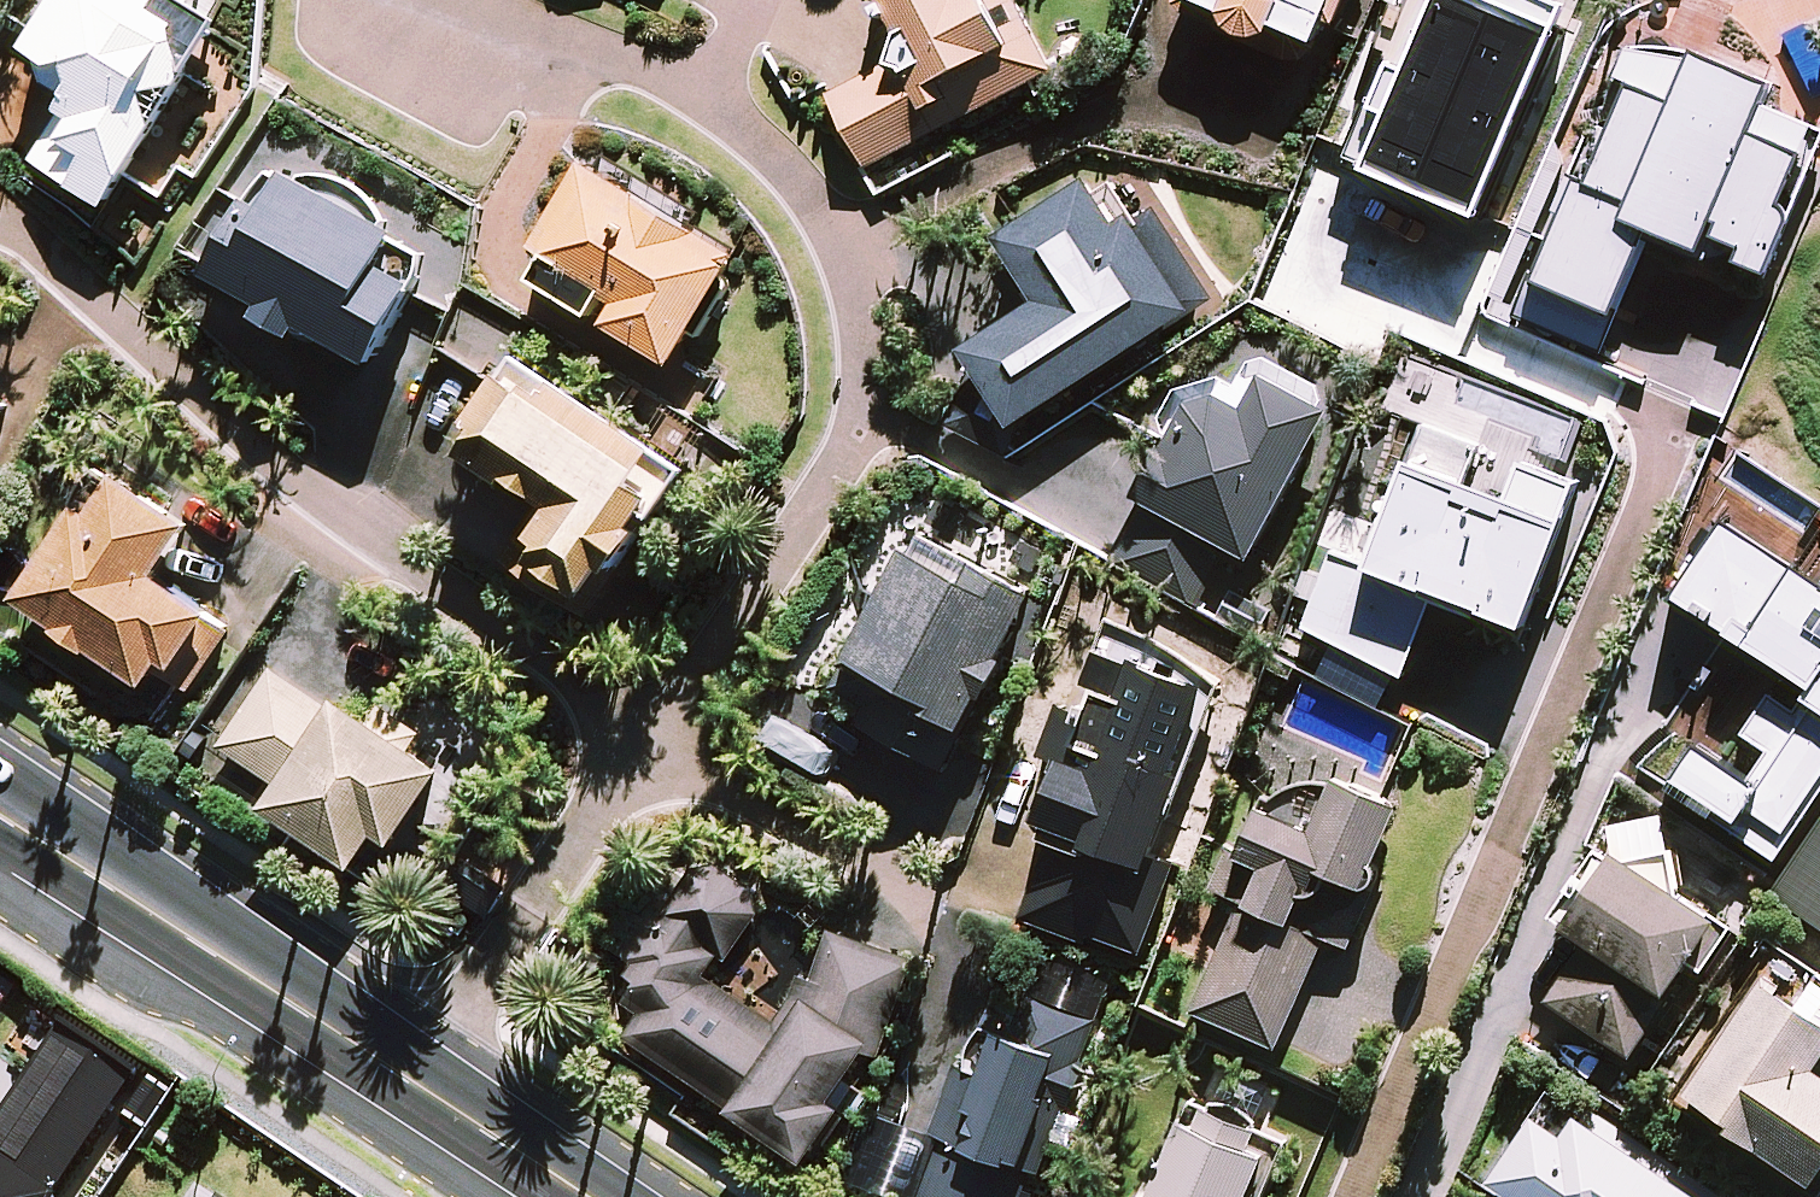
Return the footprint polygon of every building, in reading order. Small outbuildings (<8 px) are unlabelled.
[(34,38),(85,69),(34,153),(109,199),(186,72),(214,89),(230,62),(203,45),(224,11),(205,0),(57,0),(34,38)] [(907,46),(828,88),(869,165),(1049,69),(1012,0),(882,0),(907,46)] [(1185,1),(1263,35),(1273,13),(1317,32),(1325,13),(1335,18),(1343,0),(1183,0),(1185,1)] [(1564,208),(1517,315),(1598,350),(1647,236),(1714,265),(1721,249),(1777,274),(1819,174),(1819,121),(1765,98),(1776,74),(1718,49),(1730,20),(1684,0),(1664,45),(1639,34),(1587,155),(1577,151),(1554,204),(1564,208)] [(304,169),(275,154),(214,268),(266,296),(260,307),(298,327),(304,317),(375,355),(429,252),(397,235),(403,222),(386,213),(384,207),(381,201),(377,195),(373,189),(368,184),(363,180),(357,176),(351,173),(344,170),(338,168),(331,167),(324,166),(317,167),(310,167),(304,169)] [(740,248),(588,158),(524,267),(676,357),(740,248)] [(1124,223),(1092,171),(1000,229),(1041,294),(967,341),(1016,417),(1214,292),(1157,202),(1124,223)] [(659,436),(519,347),(524,339),(462,300),(434,343),(497,382),(462,437),(559,499),(518,563),(590,608),(678,469),(649,451),(659,436)] [(1261,348),(1253,362),(1242,382),(1207,363),(1139,491),(1147,495),(1118,549),(1206,596),(1235,542),(1252,551),(1331,404),(1321,399),(1329,384),(1261,348)] [(1488,420),(1481,435),(1429,414),(1368,564),(1335,551),(1304,626),(1405,667),(1433,597),(1477,614),(1483,600),(1524,617),(1582,476),(1584,470),(1535,451),(1539,441),(1488,420)] [(94,504),(85,498),(22,591),(154,680),(159,672),(187,691),(234,621),(158,569),(194,517),(120,467),(94,504)] [(1729,511),(1678,586),(1816,679),(1795,710),(1769,692),(1726,757),(1699,739),(1668,785),(1773,856),(1819,786),(1819,572),(1729,511)] [(874,725),(944,763),(1036,593),(916,528),(824,699),(833,703),(805,755),(847,777),(874,725)] [(1044,752),(1056,755),(1041,811),(1052,814),(1023,917),(1146,951),(1173,854),(1159,850),(1208,673),(1101,643),(1087,696),(1061,689),(1044,752)] [(277,663),(219,742),(275,783),(262,800),(355,868),(383,830),(398,841),(453,767),(345,688),(332,705),(277,663)] [(1272,803),(1262,799),(1224,889),(1242,897),(1195,1008),(1278,1043),(1324,934),(1341,942),(1402,796),(1338,769),(1330,787),(1326,786),(1322,784),(1318,784),(1313,783),(1309,783),(1305,784),(1300,785),(1296,786),(1292,787),(1288,789),(1285,791),(1281,794),(1278,797),(1275,800),(1272,803)] [(1769,890),(1819,928),(1819,822),(1769,890)] [(1694,844),(1626,853),(1610,843),(1565,914),(1591,930),(1551,993),(1632,1044),(1684,962),(1702,974),(1729,931),(1712,919),(1717,911),(1706,904),(1694,844)] [(639,1011),(626,1030),(806,1148),(818,1155),(852,1103),(840,1096),(848,1084),(856,1071),(871,1049),(885,1052),(912,951),(827,928),(814,977),(803,970),(773,1017),(707,974),(718,956),(724,960),(751,918),(752,918),(754,910),(755,903),(755,895),(753,888),(750,881),(746,874),(741,868),(735,864),(728,860),(720,858),(713,857),(705,857),(698,859),(691,862),(684,866),(678,871),(624,955),(634,962),(629,971),(640,978),(625,1002),(639,1011)] [(1144,974),(1093,960),(1079,1009),(1130,1023),(1144,974)] [(1803,999),(1766,975),(1689,1090),(1817,1175),(1819,1169),(1819,1069),(1809,1061),(1819,1044),(1819,973),(1803,999)] [(1037,1174),(1066,1096),(1101,1109),(1116,1070),(1082,1056),(1095,1020),(1028,994),(1020,1016),(990,1004),(967,1065),(958,1061),(932,1129),(944,1134),(920,1196),(1028,1196),(1037,1174)] [(1552,1085),(1495,1172),(1532,1196),(1723,1196),(1552,1085)] [(1197,1092),(1149,1196),(1142,1193),(1141,1196),(1265,1196),(1293,1135),(1260,1121),(1259,1117),(1257,1113),(1254,1109),(1252,1106),(1249,1103),(1245,1100),(1242,1098),(1238,1096),(1234,1095),(1230,1094),(1225,1094),(1221,1094),(1217,1095),(1213,1096),(1209,1097),(1197,1092)]
